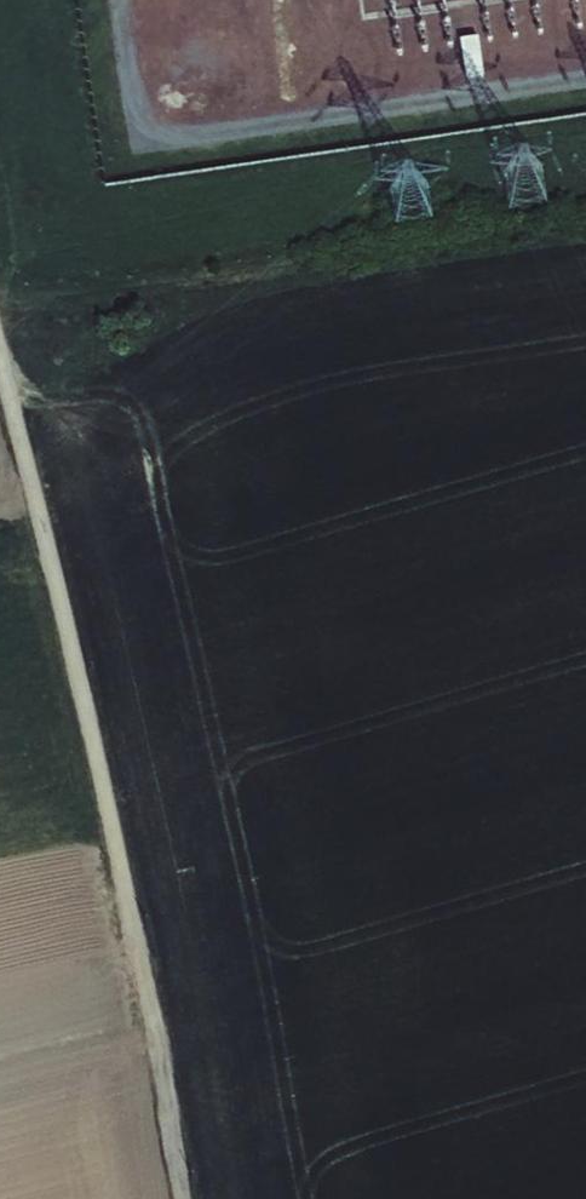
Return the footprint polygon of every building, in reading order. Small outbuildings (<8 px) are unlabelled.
[(459,38),(466,79),(484,76),(477,35),(459,38)]
